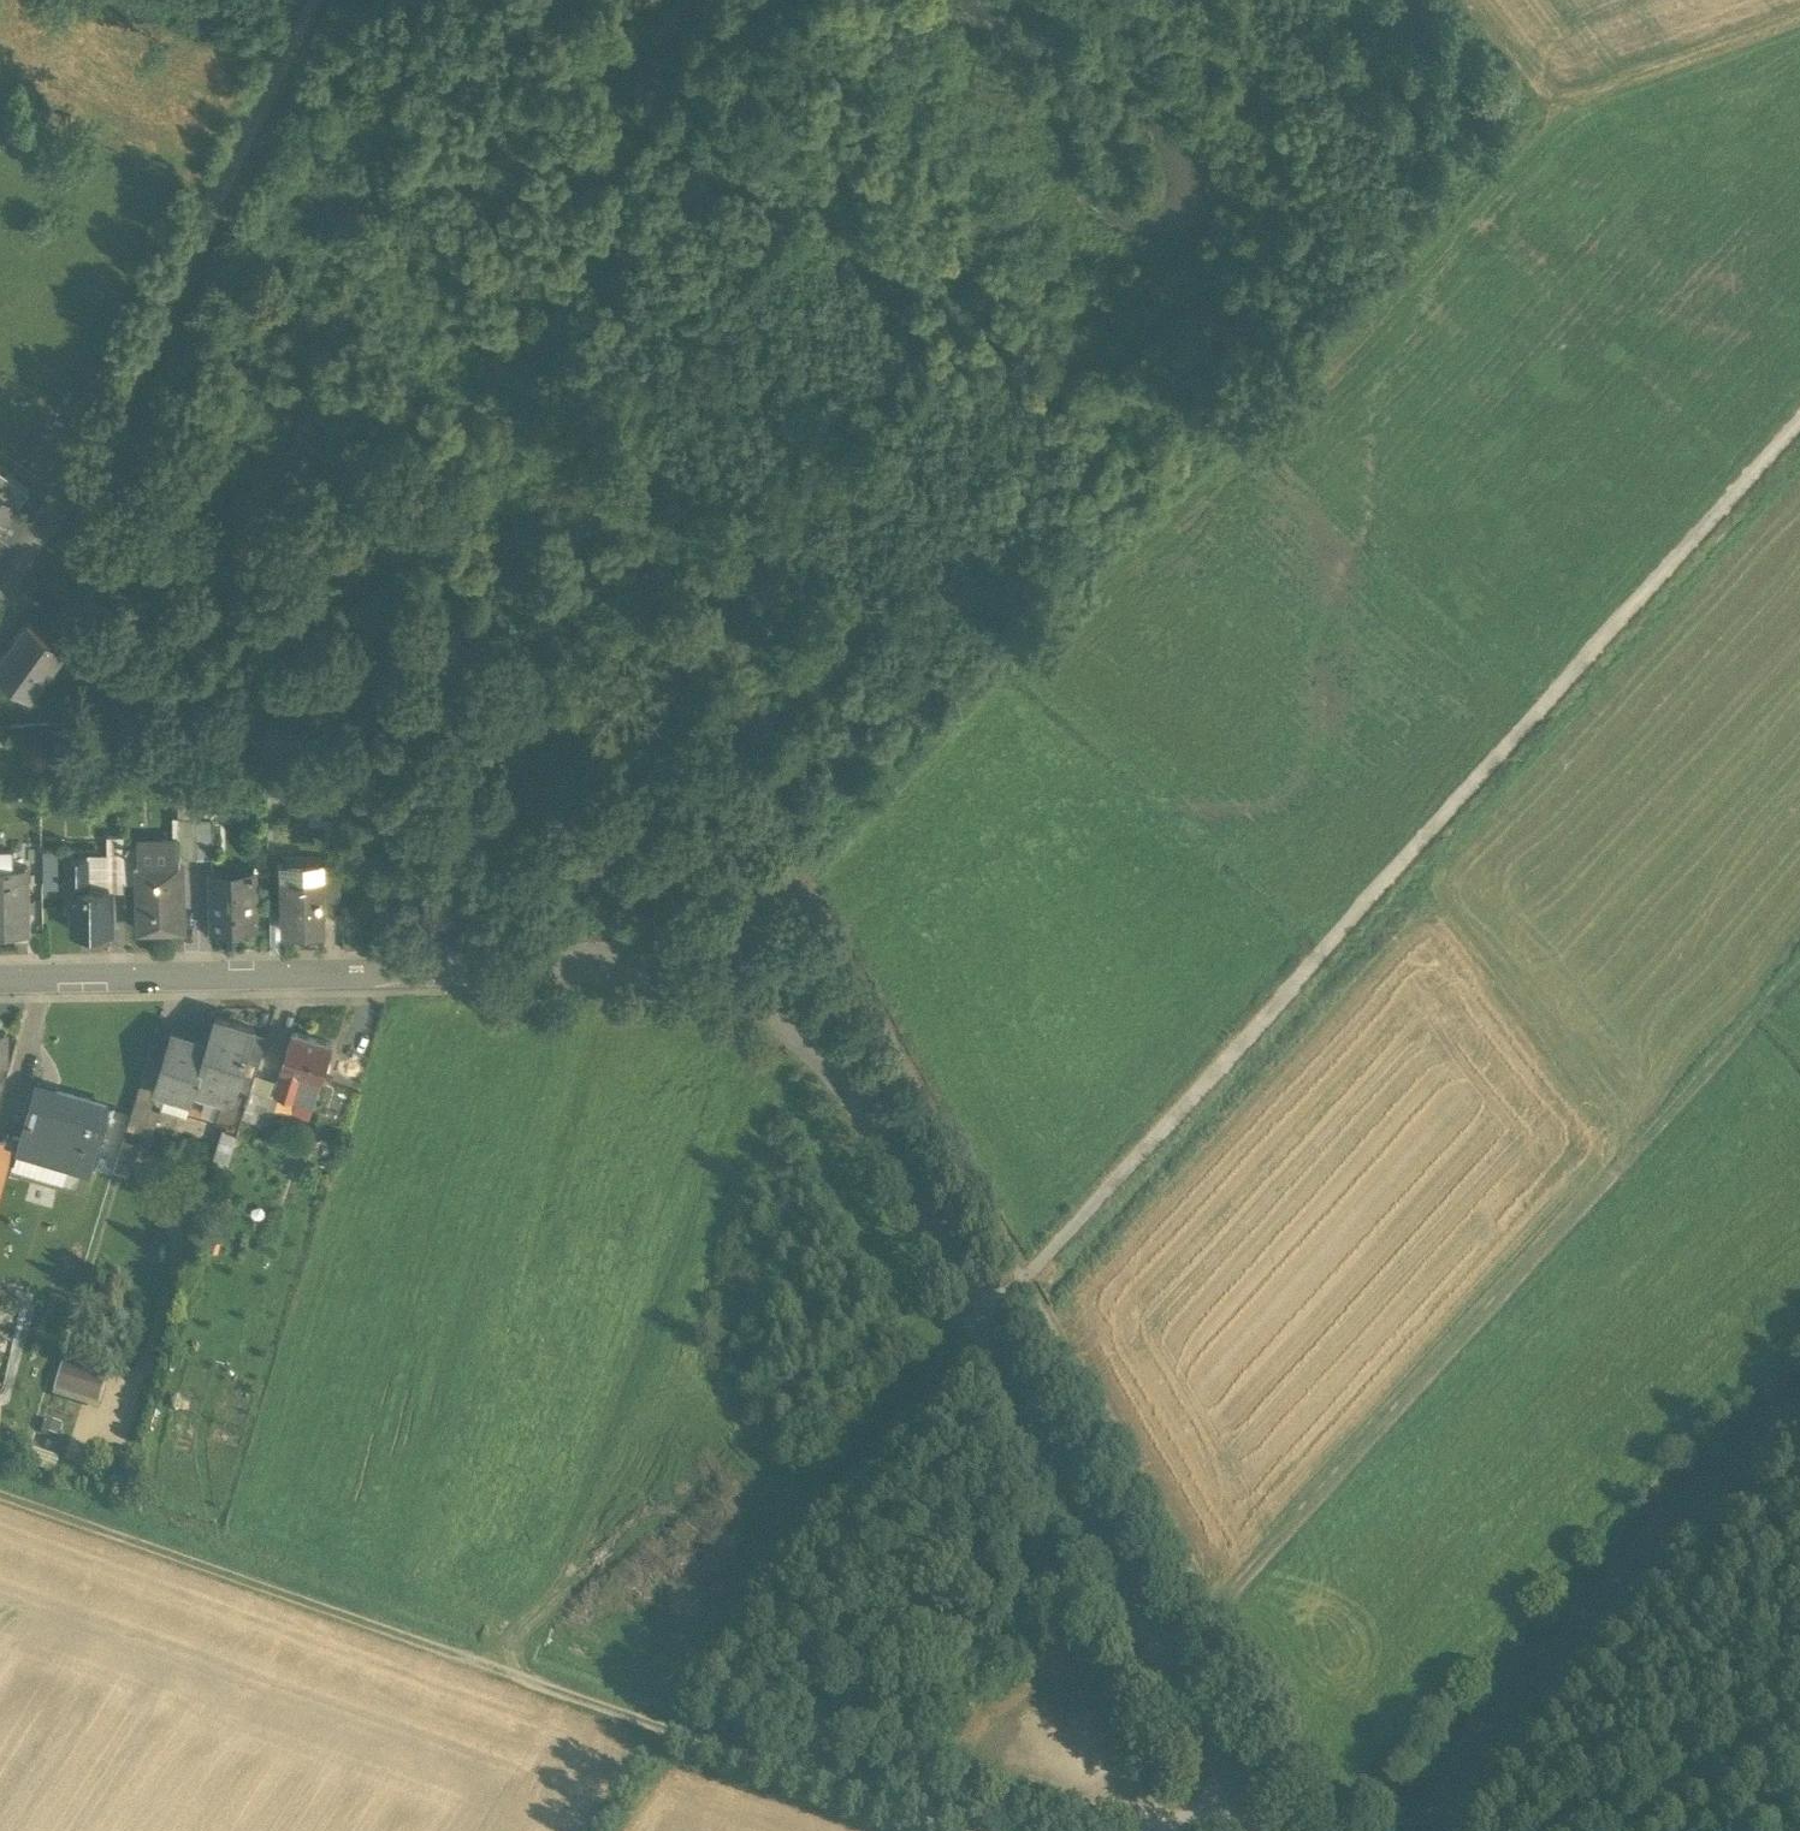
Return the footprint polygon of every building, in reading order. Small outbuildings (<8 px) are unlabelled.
[(18,507),(29,493),(0,471),(0,494),(18,507)] [(18,507),(0,494),(0,531),(18,507)] [(28,620),(0,658),(0,673),(32,696),(67,649),(28,620)] [(196,819),(179,820),(180,858),(196,858),(196,820),(196,819)] [(213,820),(196,820),(196,858),(197,858),(214,858),(213,820)] [(107,840),(108,856),(123,855),(123,849),(122,839),(107,840)] [(171,841),(171,842),(138,842),(137,842),(137,849),(138,864),(172,863),(172,841),(171,841)] [(138,864),(137,849),(123,849),(123,855),(124,882),(138,882),(138,864)] [(0,852),(0,934),(27,934),(26,867),(13,867),(13,852),(0,852)] [(124,882),(123,855),(108,856),(109,883),(124,882)] [(109,887),(109,883),(108,856),(86,857),(88,888),(109,887)] [(109,887),(88,888),(86,857),(67,858),(67,906),(73,906),(74,932),(110,931),(109,887)] [(172,863),(138,864),(138,882),(140,931),(183,930),(181,863),(172,863)] [(251,876),(214,877),(214,869),(212,869),(213,930),(256,929),(255,868),(253,868),(253,872),(251,873),(251,876)] [(338,874),(320,874),(320,879),(323,879),(323,906),(338,906),(338,874)] [(320,879),(284,879),(284,924),(285,928),(290,928),(323,928),(323,906),(323,879),(320,879)] [(285,928),(284,924),(274,924),(275,953),(291,952),(290,928),(285,928)] [(255,1029),(215,1017),(208,1042),(197,1077),(226,1086),(217,1118),(227,1121),(216,1157),(228,1161),(243,1113),(245,1107),(255,1073),(268,1034),(254,1030),(255,1029)] [(208,1042),(171,1031),(165,1050),(154,1085),(157,1086),(191,1096),(197,1077),(208,1042)] [(332,1043),(293,1031),(282,1067),(283,1067),(321,1079),(332,1043)] [(154,1085),(165,1050),(156,1047),(136,1109),(149,1112),(157,1086),(154,1085)] [(321,1079),(283,1067),(279,1080),(275,1093),(279,1094),(314,1104),(321,1079)] [(279,1080),(255,1073),(245,1107),(243,1113),(270,1122),(279,1094),(275,1093),(279,1080)] [(107,1106),(56,1092),(52,1106),(34,1101),(20,1151),(45,1158),(49,1143),(73,1150),(70,1160),(90,1166),(107,1106)] [(0,1140),(0,1202),(16,1146),(0,1140)] [(15,1169),(64,1182),(70,1160),(73,1150),(49,1143),(45,1158),(20,1151),(15,1169)] [(60,1367),(52,1394),(101,1409),(109,1382),(60,1367)]
